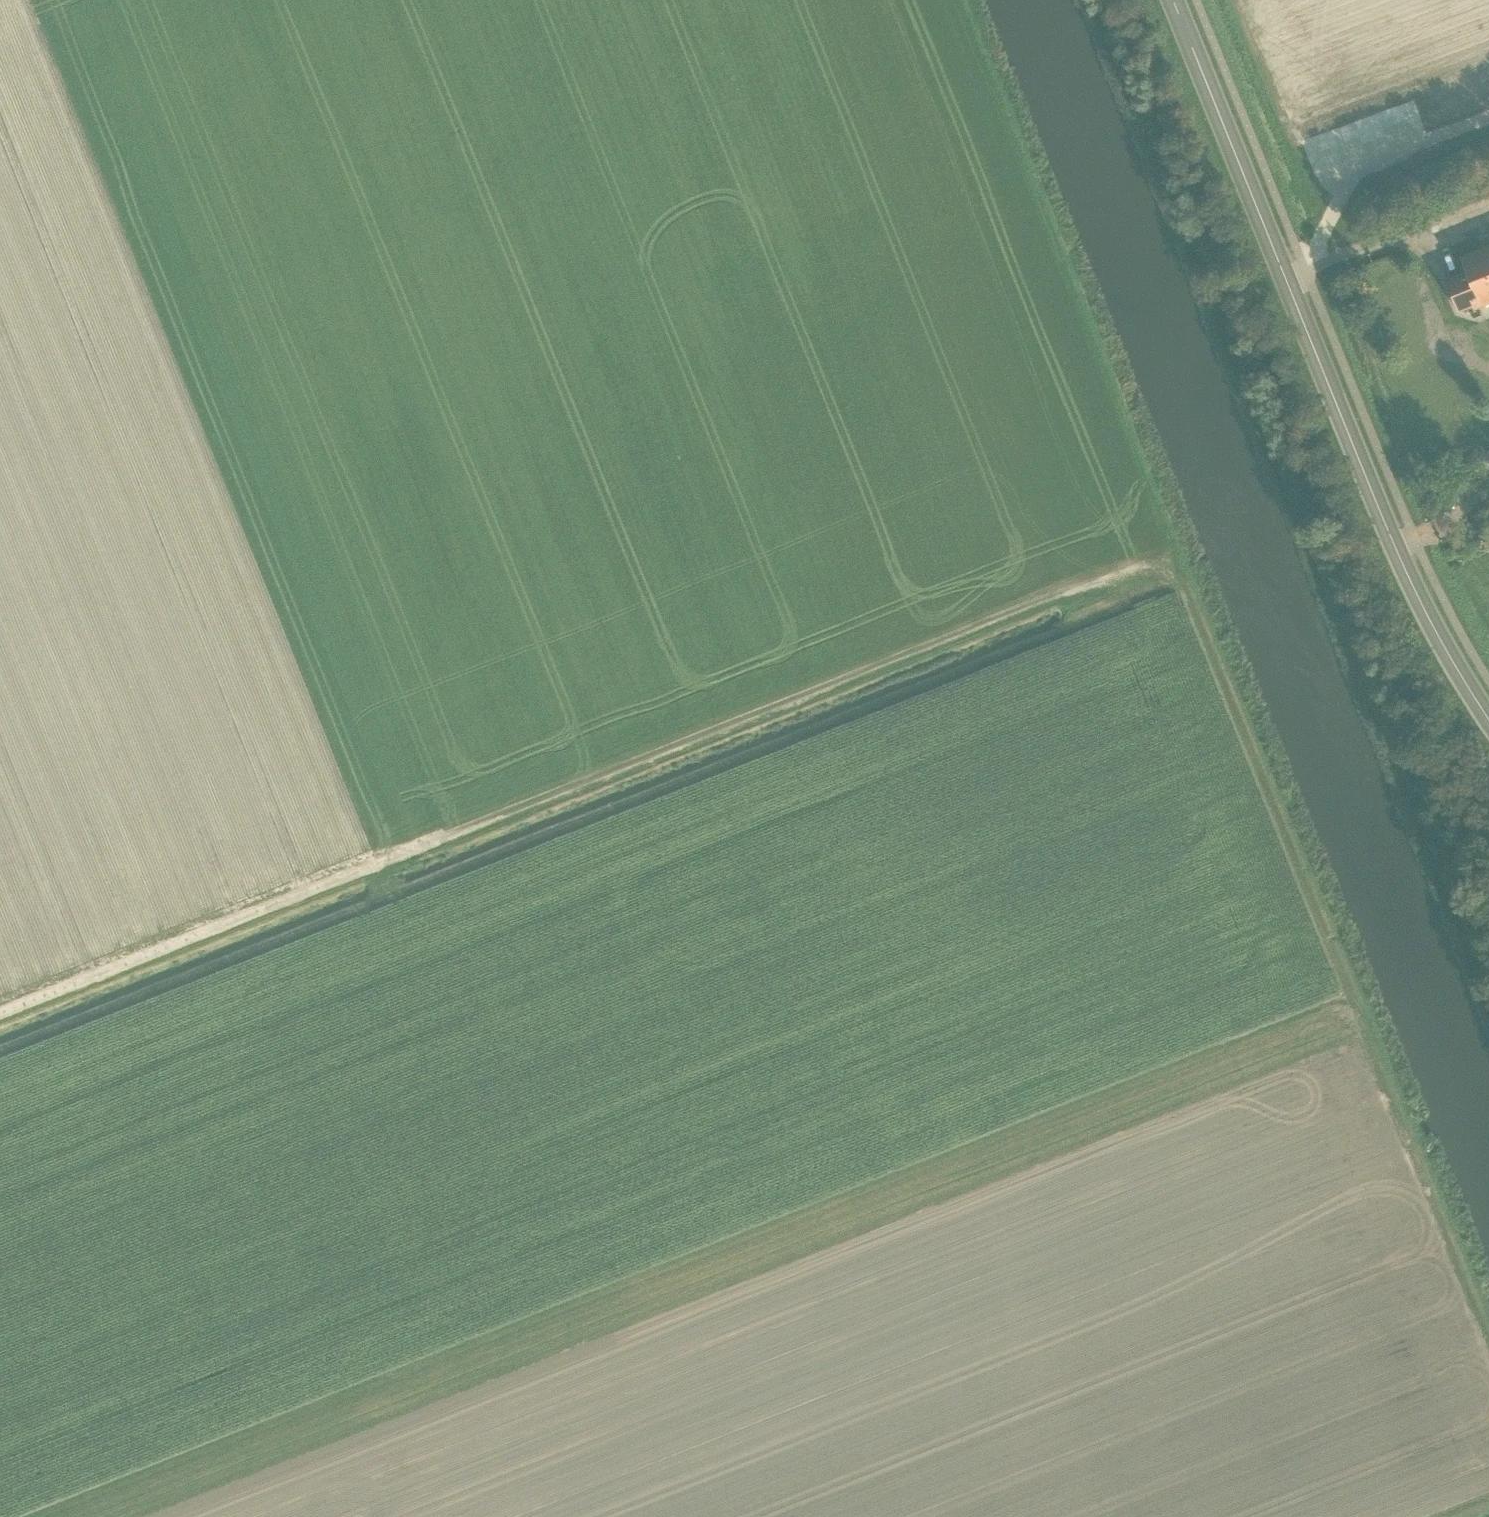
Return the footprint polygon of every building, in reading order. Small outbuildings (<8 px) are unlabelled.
[(1460,311),(1476,305),(1478,309),(1488,304),(1488,243),(1462,254),(1468,269),(1447,278),(1460,311)]
